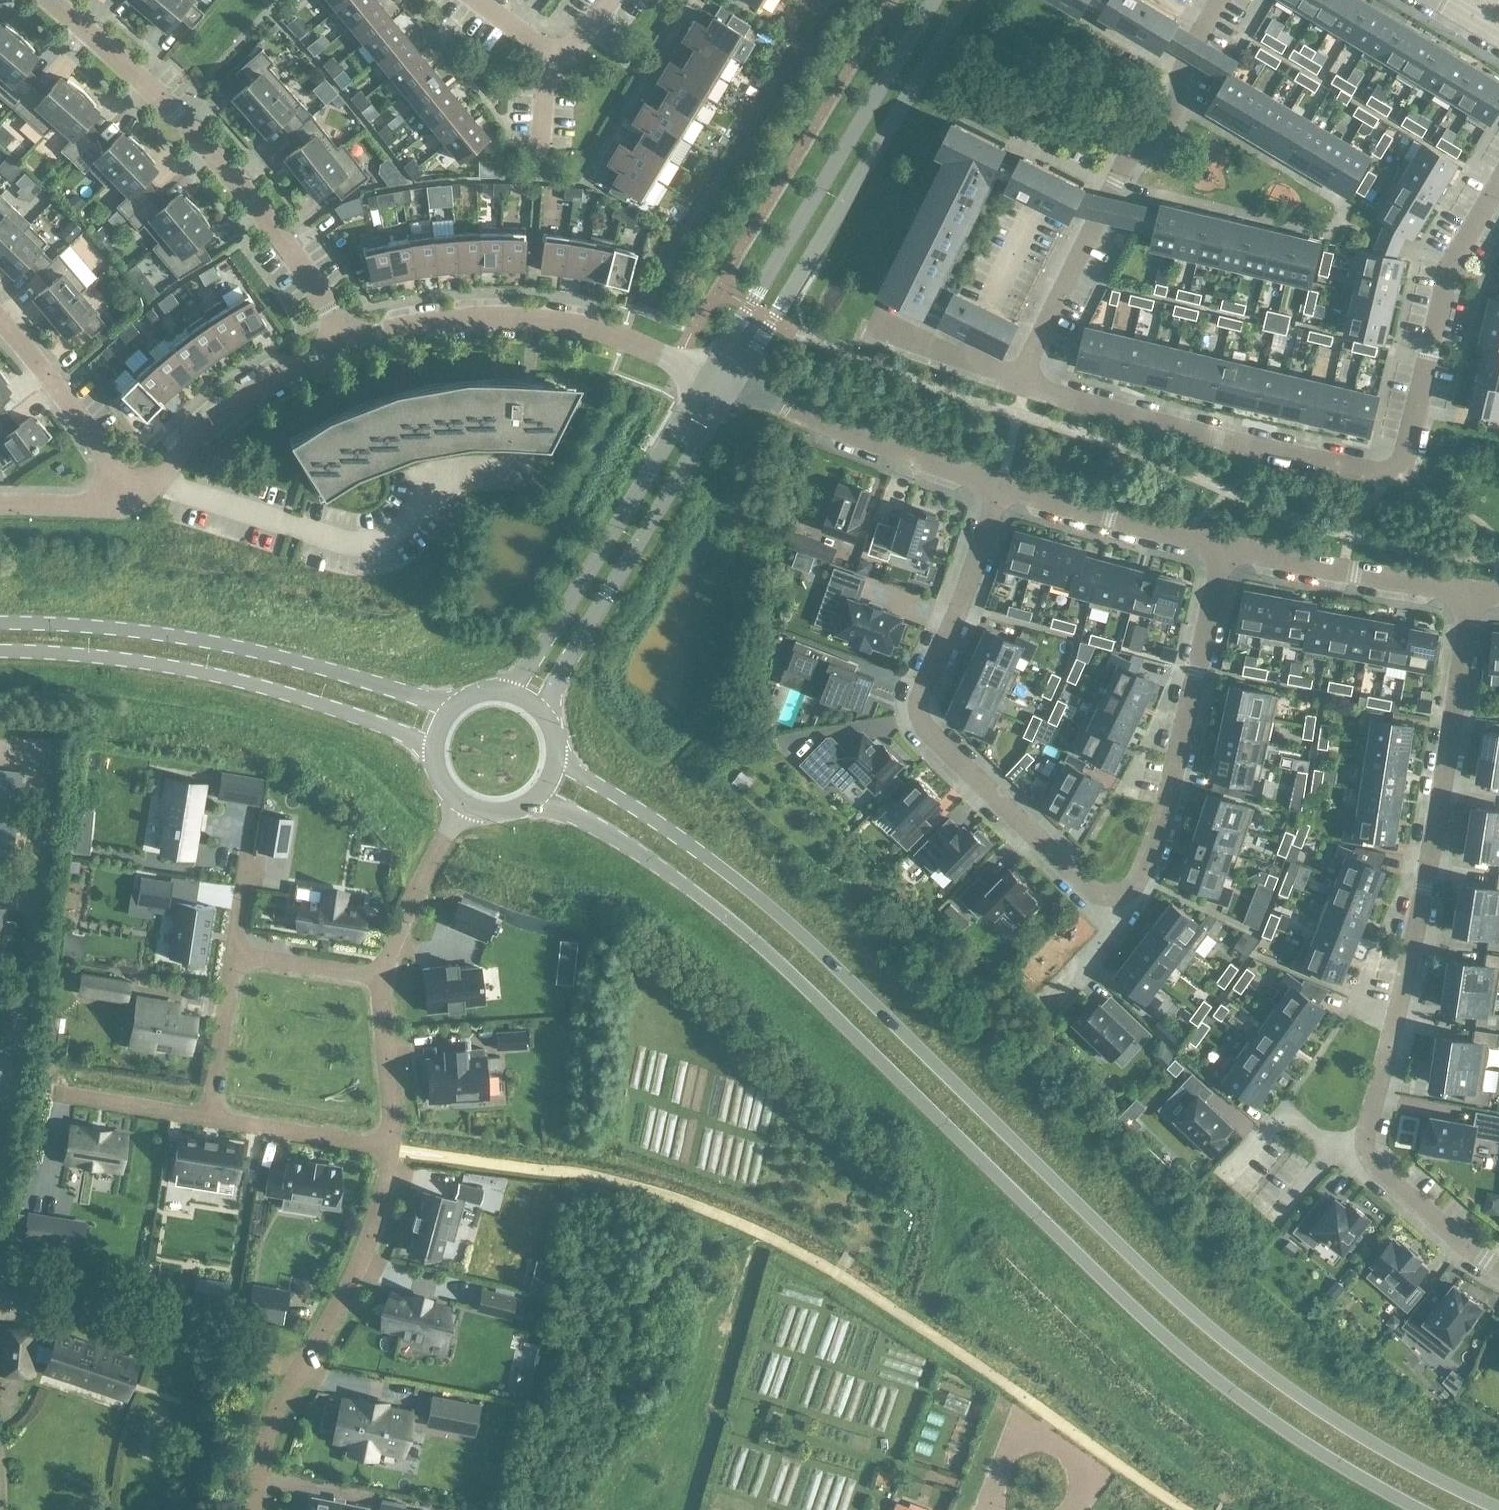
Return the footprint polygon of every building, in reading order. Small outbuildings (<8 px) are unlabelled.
[(160,0),(130,0),(147,15),(160,0)] [(147,15),(166,31),(181,14),(194,25),(205,14),(191,2),(192,0),(160,0),(147,15)] [(349,0),(329,0),(337,10),(349,0)] [(337,10),(351,26),(378,4),(375,0),(349,0),(337,10)] [(760,9),(765,0),(746,0),(760,9)] [(1080,11),(1087,0),(1105,11),(1112,0),(1062,0),(1080,11)] [(1145,0),(1112,0),(1105,11),(1104,13),(1162,48),(1178,20),(1145,0)] [(1324,0),(1301,0),(1297,5),(1315,16),(1324,0)] [(1348,0),(1324,0),(1315,16),(1332,26),(1348,0)] [(1370,3),(1369,3),(1368,5),(1362,2),(1363,0),(1348,0),(1332,26),(1350,37),(1370,3)] [(689,31),(731,56),(744,35),(727,25),(736,12),(722,3),(707,28),(695,20),(689,31)] [(1367,47),(1388,14),(1376,7),(1375,10),(1369,6),(1371,4),(1370,3),(1350,37),(1367,47)] [(378,4),(351,26),(364,43),(392,21),(378,4)] [(1385,58),(1405,24),(1404,24),(1403,26),(1397,23),(1399,20),(1388,14),(1367,47),(1385,58)] [(311,31),(298,15),(287,24),(300,40),(311,31)] [(681,26),(682,27),(687,30),(693,19),(688,16),(681,26)] [(392,21),(364,43),(378,60),(405,37),(392,21)] [(267,47),(281,42),(275,24),(261,29),(267,47)] [(1397,77),(1423,35),(1411,28),(1410,31),(1404,27),(1406,25),(1405,24),(1385,58),(1402,68),(1397,76),(1397,77)] [(22,36),(6,26),(3,29),(0,26),(0,61),(22,36)] [(688,59),(719,77),(731,56),(689,31),(682,41),(695,48),(688,59)] [(1277,38),(1267,32),(1262,41),(1272,47),(1277,38)] [(1415,87),(1440,45),(1439,45),(1438,47),(1432,44),(1434,41),(1423,35),(1397,77),(1415,87)] [(0,61),(0,97),(13,108),(34,85),(22,74),(37,57),(32,53),(35,50),(22,36),(0,61)] [(405,37),(378,60),(391,77),(419,54),(405,37)] [(1283,53),(1288,45),(1277,38),(1272,47),(1283,53)] [(316,40),(306,48),(314,57),(323,49),(316,40)] [(287,43),(278,58),(293,67),(302,53),(287,43)] [(1437,89),(1458,56),(1446,49),(1445,51),(1439,48),(1441,45),(1440,45),(1415,87),(1416,87),(1421,79),(1437,89)] [(1271,54),(1261,47),(1256,56),(1266,62),(1271,54)] [(249,117),(285,85),(269,68),(274,63),(262,50),(239,71),(250,83),(233,98),(249,117)] [(1307,68),(1312,59),(1302,53),(1297,62),(1307,68)] [(419,54),(391,77),(405,93),(433,71),(419,54)] [(1277,69),(1282,60),(1271,54),(1266,62),(1277,69)] [(1455,100),(1475,66),(1474,66),(1473,68),(1467,65),(1469,62),(1458,56),(1437,89),(1455,100)] [(328,72),(338,64),(333,57),(323,65),(328,72)] [(664,72),(706,97),(719,77),(688,59),(682,69),(670,61),(664,72)] [(1318,74),(1323,65),(1312,59),(1307,68),(1318,74)] [(338,64),(328,72),(334,79),(344,71),(338,64)] [(1467,118),(1493,77),(1481,70),(1480,72),(1474,69),(1476,66),(1475,66),(1455,100),(1472,110),(1467,118)] [(433,71),(405,93),(419,110),(446,88),(433,71)] [(754,71),(751,76),(757,81),(761,76),(754,71)] [(1305,86),(1311,77),(1300,71),(1295,79),(1305,86)] [(664,100),(694,118),(706,97),(664,72),(657,82),(670,89),(664,100)] [(1229,125),(1252,86),(1231,74),(1210,111),(1218,116),(1217,118),(1229,125)] [(1347,80),(1337,74),(1332,83),(1342,89),(1347,80)] [(1316,92),(1321,83),(1311,77),(1305,86),(1316,92)] [(1498,107),(1498,80),(1493,77),(1467,118),(1486,129),(1498,107)] [(34,85),(13,108),(43,135),(83,90),(68,79),(65,82),(61,78),(46,95),(34,85)] [(1353,95),(1358,86),(1347,80),(1342,89),(1353,95)] [(283,120),(293,132),(312,116),(285,85),(249,117),(266,135),(283,120)] [(1249,135),(1271,98),(1252,86),(1229,125),(1240,132),(1242,130),(1249,135)] [(446,88),(419,110),(432,127),(460,104),(446,88)] [(1347,104),(1353,96),(1342,89),(1337,98),(1347,104)] [(83,90),(43,135),(44,136),(55,124),(72,139),(61,151),(73,161),(94,139),(83,128),(98,111),(93,107),(96,104),(83,90)] [(356,105),(366,97),(361,90),(351,98),(356,105)] [(338,94),(332,100),(338,108),(345,102),(338,94)] [(1377,110),(1382,101),(1372,95),(1367,104),(1377,110)] [(366,97),(356,105),(361,112),(371,104),(366,97)] [(1268,149),(1291,110),(1271,98),(1249,135),(1257,139),(1256,142),(1268,149)] [(639,113),(682,138),(694,118),(664,100),(657,110),(645,102),(639,113)] [(1388,116),(1393,107),(1382,101),(1377,110),(1388,116)] [(460,104),(432,127),(446,144),(473,121),(460,104)] [(1364,121),(1369,112),(1359,106),(1354,115),(1364,121)] [(1289,158),(1310,122),(1291,110),(1268,149),(1279,156),(1281,153),(1289,158)] [(1375,127),(1380,118),(1369,112),(1364,121),(1375,127)] [(639,141),(669,159),(682,138),(639,113),(633,123),(645,130),(639,141)] [(312,116),(293,132),(303,144),(285,159),(300,178),(343,145),(343,144),(337,148),(312,116)] [(1412,131),(1417,122),(1407,116),(1402,125),(1412,131)] [(473,121),(446,144),(460,161),(488,139),(473,121)] [(1307,172),(1330,133),(1310,122),(1289,158),(1297,163),(1295,165),(1307,172)] [(1423,137),(1428,128),(1417,122),(1412,131),(1423,137)] [(383,139),(393,131),(387,124),(377,132),(383,139)] [(999,159),(1005,148),(955,124),(941,153),(950,157),(884,292),(924,312),(994,171),(1013,180),(1019,169),(999,159)] [(393,131),(383,139),(388,146),(398,138),(393,131)] [(1387,148),(1394,137),(1385,132),(1379,142),(1387,148)] [(1328,181),(1350,145),(1330,133),(1307,172),(1319,179),(1320,177),(1328,181)] [(94,139),(73,161),(84,173),(89,168),(105,185),(144,148),(129,136),(126,139),(122,134),(106,150),(94,139)] [(724,145),(728,139),(722,135),(718,141),(724,145)] [(1447,152),(1452,143),(1442,137),(1437,145),(1447,152)] [(614,154),(657,180),(669,159),(639,141),(633,151),(620,143),(614,154)] [(1381,158),(1387,148),(1379,142),(1373,153),(1381,158)] [(1458,158),(1463,149),(1452,143),(1447,152),(1458,158)] [(343,145),(300,178),(316,198),(334,184),(344,197),(369,177),(343,145)] [(1348,194),(1370,157),(1350,145),(1328,181),(1336,186),(1334,188),(1345,195),(1346,193),(1348,194)] [(1452,171),(1456,164),(1425,145),(1414,163),(1406,158),(1405,159),(1447,184),(1454,173),(1452,171)] [(144,148),(105,185),(106,186),(113,179),(128,195),(117,207),(128,218),(151,198),(140,186),(157,170),(152,165),(155,163),(144,148)] [(657,180),(614,154),(608,164),(620,172),(613,182),(644,201),(657,180)] [(1084,187),(1024,158),(1019,169),(1013,180),(1010,187),(1070,216),(1084,187)] [(409,174),(419,166),(413,159),(403,167),(409,174)] [(1447,184),(1405,159),(1395,176),(1437,201),(1435,199),(1438,193),(1441,195),(1447,184)] [(419,166),(409,174),(414,180),(424,172),(419,166)] [(1372,186),(1378,175),(1369,170),(1363,181),(1372,186)] [(21,187),(30,178),(25,173),(15,182),(21,187)] [(1430,206),(1434,200),(1436,202),(1437,201),(1395,176),(1384,194),(1426,219),(1433,208),(1430,206)] [(1365,196),(1372,186),(1363,181),(1357,191),(1365,196)] [(502,196),(502,183),(493,183),(493,196),(502,196)] [(502,183),(502,196),(511,196),(511,184),(502,183)] [(451,185),(452,197),(461,197),(460,184),(451,185)] [(452,197),(451,185),(443,185),(444,198),(452,197)] [(573,201),(574,188),(565,187),(564,200),(573,201)] [(574,188),(573,201),(581,201),(582,188),(574,188)] [(401,191),(403,203),(412,202),(410,189),(401,191)] [(403,203),(401,191),(393,192),(395,205),(403,203)] [(77,194),(66,204),(74,214),(86,205),(77,194)] [(1426,219),(1384,194),(1392,199),(1382,217),(1413,236),(1417,228),(1420,230),(1426,219)] [(151,198),(128,218),(138,231),(151,220),(165,237),(153,248),(153,249),(199,210),(186,197),(183,199),(179,195),(161,209),(151,198)] [(376,195),(368,197),(370,210),(379,208),(376,195)] [(334,208),(341,219),(364,212),(359,197),(341,203),(334,208)] [(619,220),(626,209),(618,204),(612,215),(619,220)] [(1176,253),(1187,209),(1173,206),(1173,209),(1163,206),(1153,248),(1176,253)] [(626,209),(619,220),(626,224),(633,213),(626,209)] [(1199,258),(1208,217),(1199,215),(1200,212),(1187,209),(1176,253),(1199,258)] [(199,210),(153,249),(179,279),(206,263),(206,262),(193,247),(211,233),(207,228),(210,225),(199,210)] [(29,226),(29,225),(22,232),(0,211),(0,256),(29,226)] [(121,217),(110,224),(119,240),(130,233),(121,217)] [(1221,264),(1231,220),(1218,217),(1217,219),(1208,217),(1199,258),(1221,264)] [(1243,269),(1253,227),(1244,225),(1244,223),(1231,220),(1221,264),(1243,269)] [(59,255),(59,254),(52,260),(40,250),(47,243),(29,226),(0,256),(0,264),(14,277),(30,261),(41,272),(59,255)] [(478,232),(479,268),(501,268),(502,227),(478,228),(478,232)] [(502,227),(501,268),(523,269),(525,228),(502,227)] [(1265,274),(1275,230),(1262,227),(1262,230),(1253,227),(1243,269),(1265,274)] [(1287,279),(1297,238),(1288,236),(1289,233),(1275,230),(1265,274),(1287,279)] [(409,239),(415,274),(436,271),(432,236),(432,231),(409,234),(409,239)] [(455,234),(458,269),(479,268),(478,232),(455,234)] [(432,236),(436,271),(458,269),(455,234),(432,236)] [(563,272),(568,237),(544,234),(540,270),(563,272)] [(590,241),(584,276),(604,280),(604,281),(605,281),(613,247),(614,241),(591,236),(590,241)] [(568,237),(563,272),(584,276),(590,241),(568,237)] [(1310,285),(1320,243),(1318,243),(1319,240),(1307,238),(1306,240),(1297,238),(1287,279),(1310,285)] [(386,244),(394,278),(415,274),(409,239),(386,244)] [(394,278),(386,244),(364,249),(372,284),(394,278)] [(613,247),(605,281),(626,287),(635,253),(613,247)] [(1400,268),(1402,260),(1357,250),(1353,270),(1400,281),(1403,269),(1400,268)] [(1332,265),(1334,253),(1325,251),(1322,262),(1332,265)] [(50,317),(86,287),(59,255),(41,272),(52,284),(34,298),(50,317)] [(1329,277),(1332,265),(1322,262),(1319,274),(1329,277)] [(206,271),(212,282),(220,277),(213,266),(206,271)] [(1397,294),(1400,281),(1353,270),(1352,271),(1362,273),(1357,292),(1395,301),(1393,300),(1394,293),(1397,294)] [(212,282),(206,271),(199,275),(205,286),(212,282)] [(1166,296),(1169,286),(1157,283),(1155,293),(1166,296)] [(986,307),(946,286),(933,312),(945,318),(944,321),(971,336),(1003,351),(1018,322),(986,307)] [(86,287),(50,317),(66,336),(84,322),(94,335),(106,325),(80,294),(87,287),(86,287)] [(1188,301),(1191,291),(1179,289),(1177,299),(1188,301)] [(1316,303),(1319,291),(1309,289),(1307,301),(1316,303)] [(1118,305),(1121,292),(1113,290),(1110,303),(1118,305)] [(1200,304),(1203,294),(1191,291),(1188,301),(1200,304)] [(1391,308),(1392,301),(1395,302),(1395,301),(1357,292),(1353,312),(1391,321),(1393,309),(1391,308)] [(143,305),(139,293),(130,295),(134,308),(142,305),(143,305)] [(164,298),(172,308),(179,303),(171,293),(164,298)] [(1141,307),(1143,297),(1132,294),(1129,304),(1141,307)] [(227,306),(246,337),(265,326),(247,295),(227,306)] [(1153,310),(1155,300),(1143,297),(1141,307),(1153,310)] [(172,308),(164,298),(157,303),(165,314),(172,308)] [(1233,312),(1235,302),(1223,299),(1221,309),(1233,312)] [(1493,299),(1491,308),(1488,307),(1485,319),(1498,323),(1498,301),(1493,299)] [(1304,313),(1324,318),(1327,306),(1316,303),(1307,301),(1304,313)] [(1245,315),(1247,305),(1235,302),(1233,312),(1245,315)] [(1185,317),(1188,307),(1176,305),(1174,315),(1185,317)] [(246,337),(227,306),(208,319),(205,315),(228,349),(246,337)] [(1197,320),(1200,310),(1188,307),(1185,317),(1197,320)] [(1277,322),(1280,313),(1268,310),(1266,320),(1277,322)] [(1388,334),(1391,321),(1353,312),(1348,333),(1383,341),(1385,333),(1388,334)] [(1289,325),(1291,316),(1280,313),(1277,322),(1289,325)] [(228,349),(205,315),(186,328),(210,361),(228,349)] [(1230,328),(1232,318),(1220,315),(1218,325),(1230,328)] [(1241,331),(1244,321),(1232,318),(1230,328),(1241,331)] [(1485,319),(1482,332),(1485,333),(1483,340),(1498,344),(1498,323),(1485,319)] [(1275,332),(1277,322),(1266,320),(1263,329),(1275,332)] [(1287,335),(1289,325),(1277,322),(1275,332),(1287,335)] [(126,330),(134,340),(141,334),(132,324),(126,330)] [(210,361),(186,328),(189,332),(170,346),(193,374),(210,361)] [(1102,373),(1111,334),(1088,328),(1079,365),(1089,367),(1088,370),(1102,373)] [(134,340),(126,330),(119,336),(128,345),(134,340)] [(1320,343),(1322,333),(1310,330),(1308,340),(1320,343)] [(1332,346),(1334,336),(1322,333),(1320,343),(1332,346)] [(1125,376),(1133,339),(1111,334),(1102,373),(1115,376),(1116,374),(1125,376)] [(1146,384),(1155,344),(1133,339),(1125,376),(1133,378),(1133,380),(1146,384)] [(1483,340),(1483,341),(1489,342),(1487,349),(1485,348),(1482,361),(1484,361),(1484,362),(1498,365),(1498,344),(1483,340)] [(1364,353),(1366,343),(1355,341),(1352,351),(1364,353)] [(1376,356),(1378,346),(1366,343),(1364,353),(1376,356)] [(1169,386),(1178,350),(1155,344),(1146,384),(1159,387),(1160,384),(1169,386)] [(193,374),(170,346),(153,361),(176,388),(193,374)] [(116,356),(107,347),(101,353),(110,362),(116,356)] [(1191,394),(1200,355),(1178,350),(1169,386),(1178,388),(1177,391),(1191,394)] [(1213,397),(1222,360),(1200,355),(1191,394),(1204,397),(1204,395),(1213,397)] [(176,388),(153,361),(150,357),(132,373),(137,378),(161,403),(162,403),(161,402),(176,388)] [(1235,405),(1244,365),(1222,360),(1213,397),(1222,399),(1222,401),(1235,405)] [(1498,391),(1498,365),(1484,362),(1482,371),(1479,370),(1476,383),(1479,383),(1478,386),(1498,391)] [(1258,407),(1266,371),(1244,365),(1235,405),(1248,408),(1249,405),(1258,407)] [(9,391),(6,386),(9,383),(0,371),(0,399),(9,391)] [(1279,415),(1289,376),(1266,371),(1258,407),(1267,409),(1266,412),(1279,415)] [(1302,418),(1311,381),(1289,376),(1279,415),(1293,418),(1293,416),(1302,418)] [(161,403),(137,378),(120,394),(145,419),(161,403)] [(516,443),(549,449),(559,385),(539,382),(501,378),(430,384),(361,403),(290,439),(318,496),(383,463),(441,447),(500,443),(516,443)] [(1324,426),(1333,386),(1311,381),(1302,418),(1311,420),(1310,422),(1324,426)] [(1346,428),(1355,392),(1333,386),(1324,426),(1337,429),(1337,426),(1346,428)] [(1478,386),(1477,393),(1474,393),(1471,405),(1474,406),(1473,409),(1498,415),(1498,391),(1478,386)] [(1369,434),(1378,397),(1355,392),(1346,428),(1355,430),(1355,433),(1367,436),(1368,433),(1369,434)] [(0,419),(0,467),(2,470),(32,448),(33,450),(35,449),(36,451),(52,436),(38,420),(34,422),(31,417),(12,431),(2,417),(0,419)] [(858,524),(870,492),(855,487),(854,489),(841,485),(836,499),(837,500),(837,501),(831,499),(827,512),(832,514),(832,515),(830,514),(825,529),(855,539),(860,525),(858,524)] [(934,554),(939,538),(934,537),(939,521),(935,519),(937,515),(921,510),(920,514),(903,509),(897,528),(880,523),(870,553),(888,559),(891,551),(906,556),(908,551),(928,557),(929,552),(934,554)] [(1031,574),(1040,539),(1038,538),(1039,535),(1026,532),(1026,535),(1018,532),(1009,562),(1004,561),(1000,578),(1012,581),(1015,569),(1031,574)] [(816,557),(820,544),(805,538),(801,551),(816,557)] [(1053,580),(1062,545),(1060,544),(1061,541),(1048,538),(1048,541),(1040,539),(1031,574),(1053,580)] [(1074,591),(1085,551),(1082,550),(1083,547),(1070,544),(1070,546),(1062,545),(1053,580),(1074,585),(1073,591),(1074,591)] [(1091,606),(1104,559),(1103,559),(1102,562),(1096,560),(1096,557),(1084,554),(1085,551),(1074,591),(1092,597),(1090,606),(1091,606)] [(1111,611),(1123,565),(1111,561),(1110,564),(1103,562),(1104,559),(1091,606),(1111,611)] [(1133,607),(1143,570),(1142,570),(1141,572),(1135,571),(1136,568),(1123,565),(1111,611),(1111,612),(1114,602),(1133,607)] [(858,602),(866,579),(836,569),(823,606),(845,614),(839,632),(854,638),(853,642),(871,649),(872,644),(890,650),(894,640),(899,642),(905,624),(900,622),(902,618),(884,611),(884,610),(866,603),(866,605),(858,602)] [(1152,613),(1163,575),(1150,572),(1149,575),(1143,573),(1143,570),(1133,607),(1152,613)] [(1175,619),(1185,584),(1175,581),(1175,579),(1163,575),(1152,613),(1175,619)] [(1262,641),(1270,596),(1267,596),(1268,593),(1255,591),(1255,593),(1247,592),(1241,622),(1236,621),(1233,638),(1245,641),(1247,629),(1263,632),(1261,641),(1262,641)] [(1284,646),(1293,598),(1278,595),(1277,597),(1270,596),(1262,641),(1284,646)] [(1306,656),(1315,604),(1312,604),(1313,601),(1293,598),(1284,646),(1306,650),(1305,655),(1306,656)] [(1326,659),(1335,611),(1322,609),(1321,612),(1315,611),(1316,605),(1315,604),(1306,656),(1326,659)] [(1019,618),(1022,608),(1010,605),(1007,615),(1019,618)] [(1031,621),(1033,612),(1022,608),(1019,618),(1031,621)] [(1348,654),(1355,615),(1354,615),(1353,618),(1347,617),(1347,614),(1335,611),(1326,659),(1328,650),(1348,654)] [(1366,667),(1375,619),(1362,616),(1361,619),(1355,618),(1355,615),(1348,654),(1367,657),(1365,667),(1366,667)] [(1063,630),(1066,620),(1054,617),(1051,627),(1063,630)] [(1386,670),(1395,623),(1394,622),(1394,625),(1387,624),(1387,621),(1375,619),(1366,667),(1386,670)] [(1075,633),(1077,624),(1066,620),(1063,630),(1075,633)] [(1408,665),(1415,626),(1402,624),(1402,627),(1395,625),(1395,623),(1386,670),(1387,671),(1389,661),(1408,665)] [(1431,669),(1438,633),(1427,631),(1428,629),(1415,626),(1408,665),(1431,669)] [(1030,658),(1035,646),(1019,639),(1017,644),(988,631),(985,639),(983,638),(977,649),(979,651),(979,653),(1021,672),(1021,671),(1012,667),(1019,653),(1030,658)] [(1496,633),(1493,664),(1487,664),(1486,681),(1498,682),(1498,675),(1498,633),(1496,633)] [(1101,647),(1104,637),(1092,634),(1089,644),(1101,647)] [(1113,650),(1115,640),(1104,637),(1101,647),(1113,650)] [(1142,652),(1145,642),(1133,639),(1130,648),(1142,652)] [(863,711),(875,678),(855,671),(854,672),(849,670),(849,669),(837,665),(837,666),(831,664),(834,657),(835,655),(797,641),(786,669),(823,683),(817,698),(842,707),(843,703),(863,711)] [(1174,660),(1177,650),(1165,647),(1163,657),(1174,660)] [(1021,672),(979,653),(976,659),(973,658),(968,670),(970,671),(969,673),(1011,692),(1021,672)] [(1148,702),(1153,690),(1151,689),(1154,682),(1126,668),(1129,663),(1113,656),(1108,667),(1110,669),(1103,683),(1111,687),(1144,703),(1145,701),(1148,702)] [(1082,673),(1087,662),(1077,658),(1072,669),(1082,673)] [(1255,677),(1257,667),(1245,665),(1243,675),(1255,677)] [(1267,679),(1269,669),(1257,667),(1255,677),(1267,679)] [(1077,684),(1082,673),(1072,669),(1067,680),(1077,684)] [(1011,692),(969,673),(968,676),(966,675),(960,686),(963,687),(960,694),(1002,713),(1002,712),(993,708),(1002,689),(1011,693),(1011,692)] [(1057,688),(1062,677),(1053,673),(1048,684),(1057,688)] [(1300,686),(1302,676),(1290,673),(1288,683),(1300,686)] [(1312,688),(1314,678),(1302,676),(1300,686),(1312,688)] [(1340,693),(1342,683),(1330,681),(1328,691),(1340,693)] [(1352,695),(1354,685),(1342,683),(1340,693),(1352,695)] [(1052,699),(1057,688),(1048,684),(1043,695),(1052,699)] [(1274,719),(1279,696),(1234,686),(1233,690),(1231,689),(1228,701),(1231,702),(1229,709),(1274,719)] [(1141,710),(1144,703),(1111,687),(1102,707),(1093,703),(1093,704),(1134,724),(1135,721),(1138,722),(1143,711),(1141,710)] [(1002,713),(960,694),(959,696),(956,695),(951,707),(953,708),(950,716),(978,729),(976,733),(992,741),(997,729),(995,728),(1002,713)] [(1379,708),(1381,698),(1369,696),(1367,706),(1379,708)] [(1391,710),(1393,700),(1381,698),(1379,708),(1391,710)] [(1063,714),(1068,703),(1059,699),(1054,710),(1063,714)] [(1430,711),(1431,701),(1419,699),(1418,709),(1430,711)] [(1131,730),(1134,724),(1093,704),(1083,724),(1124,744),(1125,742),(1128,743),(1133,731),(1131,730)] [(1269,741),(1274,719),(1229,709),(1228,712),(1226,711),(1223,724),(1226,724),(1224,731),(1269,741)] [(1058,725),(1063,714),(1054,710),(1049,721),(1058,725)] [(1410,747),(1412,735),(1410,734),(1411,726),(1380,721),(1381,716),(1364,713),(1362,726),(1374,728),(1372,743),(1367,742),(1367,743),(1407,749),(1408,747),(1410,747)] [(1038,730),(1043,718),(1034,714),(1029,725),(1038,730)] [(1315,728),(1317,716),(1307,714),(1305,726),(1315,728)] [(1121,751),(1124,744),(1083,724),(1072,745),(1114,765),(1116,762),(1118,763),(1123,752),(1121,751)] [(1330,737),(1332,725),(1322,724),(1320,736),(1330,737)] [(1033,741),(1038,730),(1029,725),(1024,736),(1033,741)] [(1313,740),(1315,728),(1305,726),(1303,738),(1313,740)] [(1255,761),(1260,740),(1269,742),(1269,741),(1224,731),(1224,734),(1221,734),(1218,746),(1221,746),(1219,754),(1264,764),(1264,763),(1255,761)] [(1487,731),(1486,742),(1483,742),(1481,754),(1498,757),(1498,733),(1487,731)] [(903,764),(884,746),(880,750),(864,734),(845,753),(829,737),(802,765),(824,786),(842,768),(854,779),(859,774),(876,791),(903,764)] [(1328,749),(1330,737),(1320,736),(1318,748),(1328,749)] [(1407,770),(1409,757),(1406,757),(1407,749),(1367,743),(1363,766),(1404,772),(1404,769),(1407,770)] [(1035,759),(1028,752),(1019,761),(1027,768),(1035,759)] [(1261,780),(1264,764),(1219,754),(1219,756),(1216,756),(1213,768),(1216,769),(1214,777),(1225,779),(1222,791),(1243,796),(1244,789),(1260,793),(1263,780),(1261,780)] [(1481,754),(1479,767),(1482,767),(1480,778),(1498,781),(1498,757),(1481,754)] [(1308,773),(1310,761),(1300,759),(1298,771),(1308,773)] [(1097,789),(1101,782),(1061,760),(1049,780),(1092,804),(1099,791),(1097,789)] [(1019,776),(1027,768),(1019,761),(1011,769),(1019,776)] [(1291,781),(1292,766),(1277,765),(1276,780),(1291,781)] [(1403,792),(1405,780),(1403,779),(1404,772),(1363,766),(1360,788),(1400,794),(1401,792),(1403,792)] [(1323,782),(1325,771),(1315,769),(1313,781),(1323,782)] [(9,872),(22,772),(0,770),(0,871),(9,872)] [(1306,785),(1308,773),(1298,771),(1297,783),(1306,785)] [(258,805),(262,781),(222,774),(218,798),(258,805)] [(903,780),(897,775),(880,792),(886,798),(903,780)] [(195,856),(204,804),(207,786),(165,779),(160,814),(168,816),(162,851),(195,856)] [(1084,817),(1092,804),(1049,780),(1038,801),(1078,824),(1082,816),(1084,817)] [(919,822),(940,801),(920,781),(909,792),(898,804),(890,812),(901,824),(891,834),(908,850),(927,831),(919,822)] [(1321,794),(1323,782),(1313,781),(1311,793),(1321,794)] [(898,804),(909,792),(902,785),(890,797),(898,804)] [(1399,802),(1400,794),(1360,788),(1356,811),(1397,817),(1397,814),(1400,815),(1402,802),(1399,802)] [(1248,831),(1255,808),(1212,794),(1211,798),(1208,797),(1204,809),(1207,810),(1204,817),(1248,831)] [(1476,808),(1474,818),(1471,818),(1469,831),(1498,835),(1498,811),(1476,808)] [(1396,824),(1397,817),(1356,811),(1356,812),(1361,812),(1358,828),(1347,826),(1345,838),(1362,841),(1362,836),(1393,840),(1394,837),(1396,837),(1398,825),(1396,824)] [(290,832),(292,820),(264,815),(262,827),(290,832)] [(1241,853),(1248,831),(1204,817),(1203,819),(1201,818),(1197,830),(1199,831),(1197,838),(1241,853)] [(967,835),(950,819),(916,854),(933,871),(942,863),(955,876),(974,857),(977,860),(993,843),(979,830),(975,833),(972,830),(967,835)] [(1307,836),(1311,825),(1302,821),(1297,833),(1307,836)] [(1291,846),(1296,835),(1286,831),(1282,842),(1291,846)] [(1469,831),(1468,843),(1470,844),(1468,855),(1498,859),(1498,835),(1469,831)] [(1302,848),(1307,836),(1297,833),(1293,844),(1302,848)] [(1241,853),(1197,838),(1196,841),(1194,840),(1190,852),(1192,853),(1190,860),(1225,871),(1232,850),(1241,854),(1241,853)] [(1287,857),(1291,846),(1282,842),(1278,853),(1287,857)] [(1382,880),(1380,879),(1383,871),(1372,866),(1378,851),(1357,847),(1355,854),(1340,848),(1335,860),(1346,864),(1341,879),(1336,877),(1336,878),(1374,893),(1375,890),(1378,891),(1382,880)] [(898,866),(904,871),(910,865),(904,860),(898,866)] [(1219,887),(1225,871),(1190,860),(1189,862),(1187,862),(1183,874),(1185,875),(1183,882),(1212,892),(1211,897),(1227,903),(1231,891),(1219,887)] [(1042,906),(1025,889),(1027,886),(1023,882),(1026,880),(1016,870),(1014,873),(1010,869),(992,888),(979,876),(959,897),(979,917),(988,909),(997,917),(1005,909),(1023,926),(1042,906)] [(1293,886),(1297,874),(1288,871),(1284,882),(1293,886)] [(1275,888),(1279,877),(1270,873),(1265,885),(1275,888)] [(175,901),(176,890),(169,889),(170,882),(141,878),(137,903),(168,908),(168,907),(168,908),(167,912),(168,912),(176,914),(176,913),(178,901),(175,901)] [(1374,901),(1372,900),(1374,893),(1336,878),(1328,899),(1366,914),(1367,911),(1369,912),(1374,901)] [(1497,889),(1464,884),(1462,895),(1460,894),(1458,907),(1498,913),(1498,878),(1497,889)] [(1289,897),(1293,886),(1284,882),(1279,893),(1289,897)] [(1270,900),(1275,888),(1265,885),(1261,896),(1270,900)] [(360,924),(362,911),(344,908),(346,893),(324,890),(322,904),(303,901),(298,930),(358,939),(360,924)] [(1366,922),(1363,921),(1366,914),(1328,899),(1319,920),(1358,935),(1359,933),(1361,934),(1366,922)] [(178,902),(169,958),(205,964),(214,907),(178,902)] [(460,903),(450,925),(484,940),(493,918),(460,903)] [(1210,932),(1173,904),(1171,907),(1169,905),(1161,915),(1164,917),(1159,923),(1196,951),(1210,932)] [(1498,922),(1498,913),(1458,907),(1456,920),(1458,920),(1457,931),(1490,936),(1488,948),(1498,950),(1498,936),(1497,935),(1498,922)] [(1277,928),(1281,917),(1272,913),(1267,924),(1277,928)] [(1355,942),(1358,935),(1319,920),(1311,941),(1349,957),(1350,954),(1353,955),(1357,943),(1355,942)] [(1196,951),(1159,923),(1157,925),(1155,924),(1148,934),(1150,935),(1145,941),(1174,963),(1187,946),(1195,951),(1196,951)] [(1272,939),(1277,928),(1267,924),(1263,935),(1272,939)] [(1349,964),(1347,963),(1349,957),(1311,941),(1306,940),(1301,955),(1298,954),(1294,966),(1310,972),(1312,967),(1341,979),(1342,975),(1344,976),(1349,964)] [(1174,963),(1145,941),(1143,943),(1141,942),(1134,952),(1136,953),(1131,959),(1160,981),(1174,963)] [(1498,986),(1498,955),(1487,953),(1486,966),(1452,960),(1450,971),(1448,971),(1446,984),(1498,992),(1498,986)] [(1160,981),(1131,959),(1130,961),(1128,960),(1120,970),(1122,971),(1117,978),(1142,997),(1138,1001),(1152,1012),(1160,1002),(1150,994),(1160,981)] [(1232,978),(1239,969),(1231,963),(1224,973),(1232,978)] [(195,965),(195,984),(204,985),(205,965),(195,965)] [(480,968),(423,970),(428,1012),(483,1001),(480,968)] [(1249,983),(1256,974),(1248,968),(1240,978),(1249,983)] [(1225,988),(1232,978),(1224,973),(1217,982),(1225,988)] [(1318,1015),(1323,1008),(1314,1002),(1325,987),(1305,980),(1301,985),(1287,975),(1280,986),(1290,993),(1280,1005),(1277,1003),(1276,1003),(1310,1027),(1311,1025),(1313,1027),(1321,1016),(1318,1015)] [(126,998),(129,983),(88,976),(86,992),(105,995),(105,996),(126,999),(127,998),(126,998)] [(1242,993),(1249,983),(1240,978),(1233,987),(1242,993)] [(1498,992),(1446,984),(1444,996),(1447,997),(1445,1007),(1478,1012),(1477,1025),(1498,1028),(1498,1014),(1495,1013),(1498,992)] [(193,1040),(196,1019),(176,1015),(176,1016),(172,1015),(173,1007),(174,1007),(174,1005),(142,1000),(141,1011),(137,1036),(156,1039),(154,1049),(190,1055),(192,1039),(193,1040)] [(1213,1006),(1204,1000),(1197,1010),(1206,1016),(1213,1006)] [(1222,1021),(1230,1009),(1222,1003),(1214,1015),(1222,1021)] [(1305,1033),(1310,1027),(1276,1003),(1263,1022),(1296,1046),(1298,1044),(1300,1045),(1307,1035),(1305,1033)] [(1152,1035),(1122,1006),(1112,1016),(1100,1005),(1090,1015),(1086,1012),(1076,1023),(1113,1058),(1133,1037),(1141,1046),(1152,1035)] [(1199,1026),(1206,1016),(1197,1010),(1190,1020),(1199,1026)] [(1152,1029),(1171,1049),(1180,1040),(1160,1020),(1152,1029)] [(1204,1036),(1211,1027),(1203,1021),(1196,1031),(1204,1036)] [(1292,1052),(1296,1046),(1263,1022),(1249,1040),(1283,1064),(1284,1062),(1287,1064),(1294,1053),(1292,1052)] [(1490,1046),(1498,1047),(1498,1045),(1498,1033),(1476,1030),(1474,1042),(1440,1037),(1439,1048),(1436,1047),(1434,1060),(1486,1068),(1490,1046)] [(526,1048),(525,1031),(496,1033),(497,1049),(526,1048)] [(1197,1046),(1204,1036),(1196,1031),(1189,1040),(1197,1046)] [(1279,1070),(1283,1064),(1249,1040),(1236,1059),(1270,1083),(1271,1081),(1273,1082),(1281,1072),(1279,1070)] [(488,1099),(486,1057),(484,1057),(483,1048),(464,1050),(464,1049),(445,1050),(445,1052),(448,1052),(448,1060),(427,1061),(429,1092),(429,1095),(430,1101),(448,1100),(467,1098),(468,1100),(488,1099)] [(1267,1090),(1265,1089),(1270,1083),(1236,1059),(1232,1056),(1224,1067),(1222,1066),(1213,1078),(1227,1088),(1230,1084),(1256,1102),(1258,1099),(1260,1101),(1267,1090)] [(1184,1067),(1176,1059),(1168,1068),(1177,1075),(1184,1067)] [(1483,1090),(1486,1068),(1434,1060),(1432,1073),(1435,1073),(1433,1084),(1467,1089),(1465,1101),(1490,1105),(1492,1091),(1483,1090)] [(1232,1126),(1204,1100),(1212,1092),(1193,1075),(1184,1086),(1189,1090),(1181,1099),(1190,1108),(1179,1121),(1197,1138),(1193,1142),(1206,1154),(1209,1150),(1213,1153),(1227,1139),(1223,1136),(1232,1126)] [(1138,1098),(1123,1114),(1118,1119),(1134,1134),(1144,1125),(1137,1119),(1148,1107),(1138,1098)] [(1498,1140),(1498,1116),(1478,1112),(1475,1125),(1432,1118),(1430,1130),(1425,1130),(1422,1149),(1427,1150),(1426,1155),(1445,1158),(1446,1153),(1471,1158),(1475,1135),(1498,1140)] [(93,1130),(71,1126),(65,1162),(83,1164),(83,1161),(100,1164),(99,1167),(121,1171),(127,1135),(105,1132),(105,1133),(93,1131),(93,1130)] [(179,1136),(174,1172),(178,1172),(176,1184),(194,1187),(196,1175),(237,1181),(242,1146),(179,1136)] [(306,1161),(306,1163),(288,1160),(287,1172),(271,1170),(267,1193),(319,1202),(319,1207),(339,1210),(342,1190),(337,1189),(340,1168),(322,1166),(323,1163),(321,1163),(321,1165),(307,1163),(308,1161),(306,1161)] [(416,1214),(415,1214),(412,1228),(413,1228),(407,1250),(422,1254),(422,1255),(425,1255),(440,1259),(446,1239),(454,1241),(459,1223),(451,1221),(454,1209),(462,1211),(465,1200),(479,1204),(483,1190),(459,1183),(456,1197),(457,1198),(456,1201),(422,1192),(416,1214)] [(1488,1192),(1484,1212),(1498,1215),(1498,1194),(1488,1192)] [(1358,1233),(1370,1218),(1353,1205),(1349,1210),(1337,1200),(1333,1205),(1322,1196),(1295,1231),(1314,1246),(1322,1235),(1344,1252),(1347,1247),(1351,1250),(1362,1235),(1358,1233)] [(84,1236),(86,1226),(70,1223),(65,1222),(64,1232),(84,1236)] [(1290,1241),(1283,1251),(1291,1258),(1299,1249),(1290,1241)] [(1421,1259),(1405,1246),(1403,1249),(1394,1241),(1373,1265),(1400,1288),(1393,1297),(1408,1310),(1424,1291),(1415,1283),(1426,1270),(1418,1262),(1421,1259)] [(226,1304),(229,1284),(197,1279),(194,1299),(226,1304)] [(1468,1327),(1468,1328),(1478,1316),(1477,1315),(1484,1307),(1476,1301),(1476,1300),(1464,1290),(1463,1291),(1455,1285),(1439,1306),(1427,1297),(1404,1326),(1430,1346),(1440,1334),(1454,1345),(1468,1327)] [(274,1309),(277,1289),(253,1286),(250,1305),(274,1309)] [(483,1290),(478,1310),(510,1318),(515,1298),(483,1290)] [(454,1325),(457,1312),(448,1310),(448,1308),(429,1303),(430,1299),(413,1295),(412,1299),(404,1297),(404,1296),(400,1295),(400,1296),(391,1293),(389,1302),(388,1302),(383,1319),(385,1320),(382,1328),(403,1333),(402,1337),(421,1341),(439,1346),(441,1336),(445,1323),(454,1325)] [(142,1364),(57,1335),(52,1349),(37,1345),(38,1331),(27,1330),(27,1333),(13,1332),(13,1329),(3,1328),(0,1361),(0,1372),(9,1373),(10,1370),(24,1372),(24,1374),(34,1375),(36,1357),(48,1359),(42,1378),(129,1406),(142,1364)] [(476,1425),(480,1407),(433,1397),(428,1419),(454,1424),(455,1420),(476,1425)] [(376,1454),(377,1445),(397,1449),(400,1437),(406,1438),(410,1414),(385,1409),(385,1406),(361,1401),(361,1404),(343,1401),(335,1440),(353,1443),(352,1449),(376,1454)] [(893,1474),(880,1469),(877,1480),(890,1484),(893,1474)] [(312,1498),(310,1509),(368,1509),(312,1498)]
